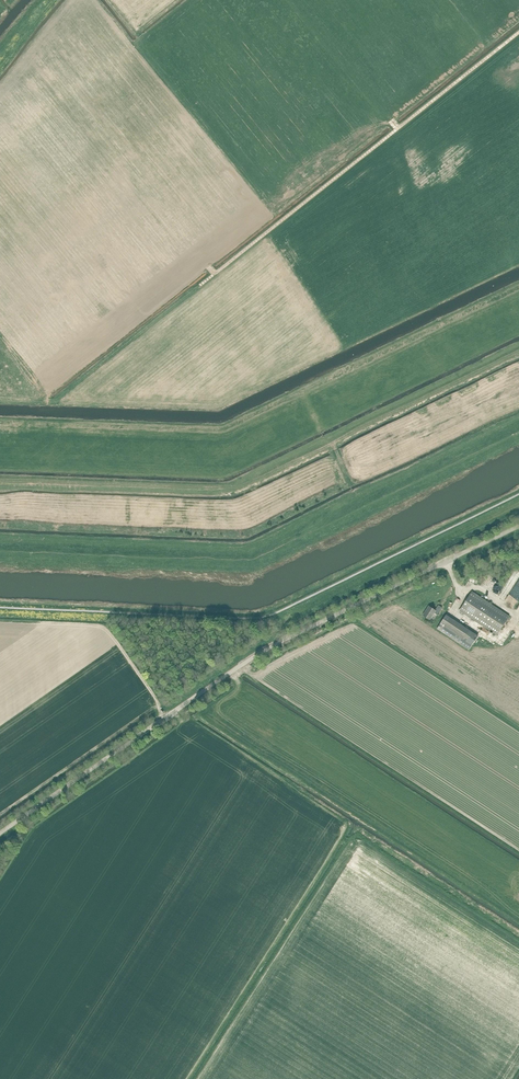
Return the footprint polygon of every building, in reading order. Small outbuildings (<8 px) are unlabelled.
[(514,582),(510,589),(515,592),(516,591),(518,593),(518,579),(510,574),(508,579),(514,582)] [(506,580),(496,596),(502,599),(511,583),(506,580)] [(509,616),(495,607),(471,591),(459,610),(497,635),(509,616)] [(511,612),(518,620),(518,602),(517,605),(511,612)] [(423,615),(430,620),(435,613),(437,615),(442,607),(438,605),(435,610),(429,606),(423,615)] [(451,618),(446,615),(437,629),(441,632),(451,618)] [(468,650),(478,635),(451,618),(441,632),(468,650)]
